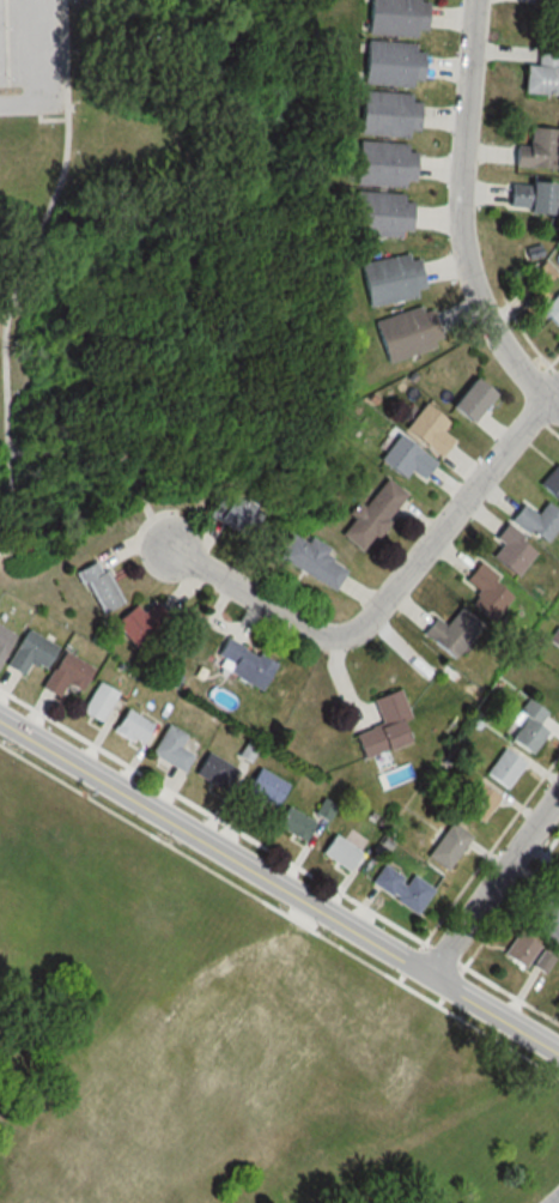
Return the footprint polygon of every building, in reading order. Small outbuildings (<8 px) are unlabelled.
[(364,32),(420,36),(422,0),(366,0),(364,32)] [(360,83),(417,86),(419,44),(362,41),(360,83)] [(534,46),(533,63),(520,62),(519,93),(558,94),(558,46),(534,46)] [(356,134),(412,136),(414,94),(358,91),(356,134)] [(511,167),(556,168),(557,126),(525,125),(524,144),(511,144),(511,167)] [(352,182),(408,185),(410,145),(354,142),(352,182)] [(506,208),(536,208),(536,213),(551,213),(551,178),(506,179),(506,208)] [(351,193),(350,234),(406,235),(407,194),(351,193)] [(420,295),(414,253),(357,261),(363,304),(420,295)] [(553,325),(558,319),(558,287),(537,309),(553,325)] [(449,402),(470,420),(493,392),(472,374),(449,402)] [(445,420),(421,402),(401,429),(436,455),(448,439),(437,431),(445,420)] [(378,454),(416,484),(433,461),(396,431),(378,454)] [(558,497),(558,459),(558,458),(540,482),(558,497)] [(387,468),(408,486),(364,542),(342,525),(387,468)] [(558,519),(558,511),(541,501),(534,513),(516,503),(506,521),(546,542),(558,519)] [(491,533),(510,564),(528,554),(509,522),(491,533)] [(293,526),(351,560),(336,584),(279,549),(293,526)] [(71,572),(100,618),(121,605),(92,558),(71,572)] [(475,603),(498,590),(481,561),(459,574),(475,603)] [(137,611),(132,605),(112,618),(129,644),(162,621),(150,603),(137,611)] [(451,657),(477,622),(455,606),(441,624),(431,617),(419,633),(451,657)] [(52,647),(23,628),(1,663),(17,674),(26,661),(38,668),(52,647)] [(270,662),(222,638),(213,655),(222,660),(218,669),(257,688),(270,662)] [(38,686),(56,696),(62,687),(73,694),(88,669),(59,651),(38,686)] [(113,691),(93,680),(76,712),(96,723),(113,691)] [(370,698),(377,724),(351,731),(358,755),(408,740),(393,691),(370,698)] [(109,729),(136,745),(148,723),(121,708),(109,729)] [(507,738),(529,752),(545,727),(523,713),(507,738)] [(180,733),(162,723),(146,754),(178,771),(187,754),(173,746),(180,733)] [(189,774),(218,791),(231,768),(203,751),(189,774)] [(231,802),(247,813),(256,800),(266,807),(282,784),(255,766),(231,802)] [(272,825),(296,838),(306,819),(282,806),(272,825)] [(317,853),(343,869),(355,850),(329,833),(317,853)] [(366,883),(412,913),(429,888),(410,875),(406,881),(380,863),(366,883)]
